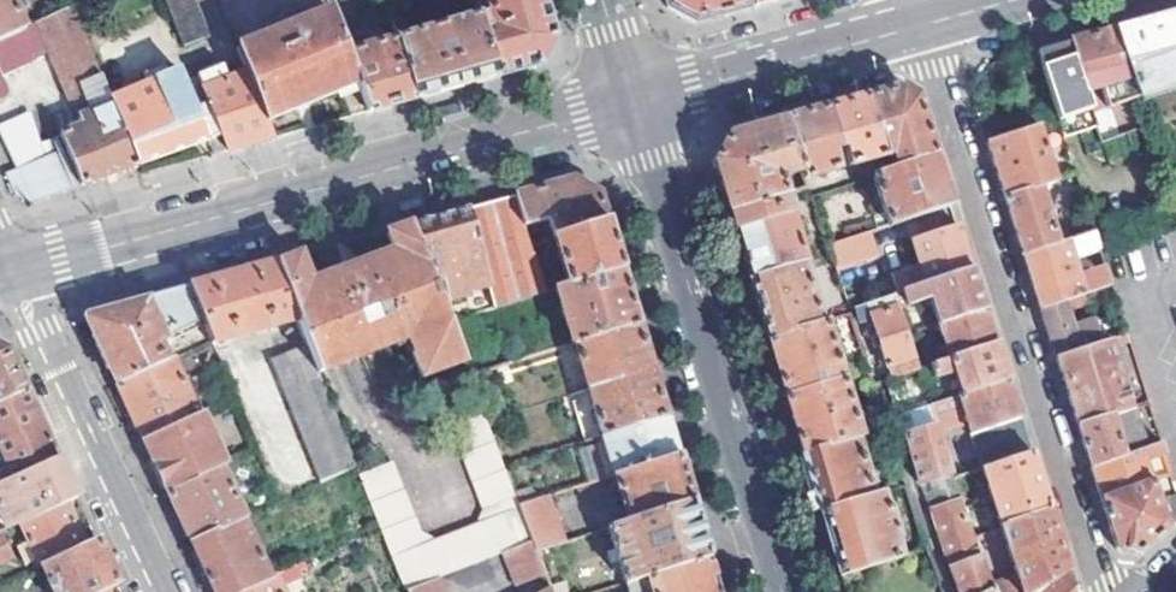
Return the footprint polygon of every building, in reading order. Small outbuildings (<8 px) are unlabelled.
[(25,29),(12,0),(0,0),(0,41),(25,29)] [(188,44),(210,36),(196,0),(170,0),(188,44)] [(551,39),(545,17),(540,0),(485,0),(488,12),(476,15),(495,75),(538,64),(545,50),(551,39)] [(749,5),(747,0),(667,0),(669,5),(682,13),(695,20),(749,5)] [(248,72),(263,113),(299,99),(358,76),(349,53),(332,7),(238,46),(248,72)] [(7,97),(9,91),(2,75),(49,52),(83,127),(61,136),(66,151),(45,160),(29,113),(0,125),(0,136),(16,172),(6,177),(14,195),(33,204),(105,178),(137,165),(111,101),(72,8),(25,29),(0,41),(0,100),(7,97)] [(1127,25),(1113,29),(1138,102),(1175,88),(1175,11),(1127,25)] [(495,75),(476,15),(394,41),(415,98),(459,85),(495,75)] [(1107,110),(1138,102),(1113,29),(1098,33),(1067,42),(1084,93),(1087,93),(1100,89),(1107,110)] [(360,82),(371,110),(391,104),(415,98),(394,41),(349,53),(358,76),(360,82)] [(1035,50),(1065,138),(1098,127),(1087,93),(1084,93),(1067,42),(1035,50)] [(140,75),(145,87),(168,78),(163,66),(140,75)] [(248,72),(205,87),(211,103),(223,136),(229,150),(250,144),(263,140),(272,137),(266,120),(263,113),(248,72)] [(137,165),(208,141),(196,110),(184,83),(180,73),(168,78),(145,87),(111,101),(137,165)] [(205,87),(201,76),(184,83),(196,110),(211,103),(205,87)] [(360,82),(358,76),(299,99),(263,113),(266,120),(360,82)] [(892,91),(868,98),(884,157),(891,160),(894,170),(937,156),(920,105),(897,90),(892,91)] [(828,109),(840,151),(845,149),(850,167),(861,165),(864,156),(871,162),(884,157),(868,98),(834,107),(828,109)] [(211,103),(196,110),(208,141),(223,136),(211,103)] [(804,171),(807,179),(821,176),(823,168),(830,173),(839,169),(836,152),(840,151),(828,109),(820,111),(787,121),(804,171)] [(728,200),(731,211),(785,195),(781,178),(804,171),(787,121),(741,134),(729,137),(716,162),(728,200)] [(1039,125),(988,142),(1006,197),(1056,182),(1039,125)] [(872,215),(876,229),(951,205),(944,181),(937,156),(894,170),(873,177),(885,212),(872,215)] [(1056,182),(1006,197),(1015,226),(1023,254),(1057,243),(1043,201),(1059,195),(1061,203),(1086,196),(1078,175),(1056,182)] [(525,224),(546,218),(552,237),(606,220),(602,207),(599,197),(573,180),(517,196),(525,224)] [(735,224),(751,279),(804,265),(805,265),(785,195),(731,211),(735,224)] [(487,287),(492,306),(543,291),(530,243),(525,224),(517,196),(510,198),(469,209),(487,287)] [(412,225),(434,285),(440,283),(447,302),(469,296),(468,291),(487,287),(469,209),(426,221),(412,225)] [(525,224),(530,243),(552,237),(546,218),(525,224)] [(606,220),(552,237),(566,284),(620,268),(609,231),(606,220)] [(434,285),(412,225),(392,229),(398,246),(350,264),(312,278),(303,257),(281,266),(320,370),(406,336),(420,373),(462,357),(461,354),(434,285)] [(958,225),(910,239),(926,284),(972,270),(965,248),(958,225)] [(869,231),(827,245),(835,269),(876,256),(869,231)] [(1057,243),(1023,254),(1032,283),(1040,307),(1077,296),(1111,285),(1105,266),(1076,275),(1072,259),(1101,250),(1095,231),(1057,243)] [(530,243),(543,291),(553,288),(566,284),(552,237),(530,243)] [(290,306),(273,263),(196,284),(188,286),(204,323),(213,343),(290,306)] [(820,322),(804,265),(751,279),(765,327),(769,338),(820,322)] [(920,267),(892,276),(898,292),(926,284),(920,267)] [(566,284),(553,288),(570,344),(574,343),(638,324),(624,279),(620,268),(566,284)] [(898,292),(894,293),(900,313),(907,311),(905,306),(930,299),(937,324),(985,309),(976,280),(972,270),(926,284),(898,292)] [(204,323),(188,286),(139,299),(113,307),(104,310),(86,318),(117,384),(167,361),(159,345),(204,323)] [(886,367),(889,377),(918,368),(900,313),(894,293),(854,306),(858,323),(865,321),(872,341),(881,368),(886,367)] [(1077,296),(1040,307),(1044,318),(1056,358),(1107,341),(1099,317),(1085,322),(1077,296)] [(937,324),(924,328),(925,340),(941,335),(948,358),(995,343),(993,334),(985,309),(937,324)] [(777,366),(786,395),(843,379),(826,321),(820,322),(769,338),(777,366)] [(638,324),(574,343),(587,390),(651,372),(649,362),(638,324)] [(1107,341),(1056,358),(1065,386),(1078,427),(1131,410),(1111,348),(1128,343),(1127,335),(1107,341)] [(462,357),(468,374),(507,363),(503,342),(461,354),(462,357)] [(948,358),(918,368),(923,383),(953,373),(957,382),(948,384),(953,397),(958,396),(1008,380),(1005,371),(995,343),(948,358)] [(26,389),(8,350),(0,346),(0,400),(26,389)] [(167,361),(117,384),(143,438),(197,413),(171,358),(167,361)] [(651,372),(587,390),(601,436),(611,433),(665,416),(654,381),(651,372)] [(800,445),(803,456),(856,439),(860,438),(843,379),(786,395),(800,445)] [(1008,380),(958,396),(982,470),(1032,454),(1021,422),(1008,380)] [(0,400),(0,449),(14,479),(59,458),(52,444),(36,411),(26,389),(0,400)] [(930,403),(898,415),(905,434),(916,472),(919,482),(928,478),(931,484),(953,477),(930,403)] [(1131,410),(1078,427),(1081,437),(1091,466),(1145,449),(1134,409),(1131,410)] [(419,530),(391,458),(360,471),(408,587),(532,541),(519,505),(483,411),(452,423),(485,507),(472,523),(438,537),(419,530)] [(197,413),(143,438),(147,447),(168,493),(221,468),(197,413)] [(617,456),(602,460),(607,477),(615,475),(677,457),(669,428),(665,416),(611,433),(617,456)] [(816,499),(820,511),(872,498),(856,439),(803,456),(816,499)] [(1145,449),(1091,466),(1099,491),(1101,498),(1153,482),(1142,461),(1166,454),(1162,444),(1145,449)] [(1032,454),(982,470),(1000,527),(1050,510),(1041,482),(1032,454)] [(677,457),(615,475),(629,521),(691,502),(688,490),(677,457)] [(59,458),(14,479),(0,486),(0,508),(9,527),(19,523),(64,502),(76,496),(73,489),(59,458)] [(221,468),(168,493),(172,501),(191,542),(242,518),(243,517),(221,468)] [(931,484),(934,496),(957,490),(953,477),(931,484)] [(1117,550),(1128,551),(1139,552),(1158,536),(1175,521),(1175,496),(1166,501),(1168,512),(1165,517),(1153,482),(1101,498),(1117,550)] [(934,496),(926,500),(931,511),(961,501),(957,490),(934,496)] [(829,541),(839,574),(900,557),(893,540),(897,539),(888,511),(884,512),(881,495),(872,498),(820,511),(829,541)] [(64,502),(68,510),(80,504),(76,496),(64,502)] [(545,496),(519,505),(532,541),(535,549),(553,544),(563,540),(545,496)] [(931,511),(952,572),(959,591),(985,591),(993,588),(990,583),(972,539),(961,501),(931,511)] [(64,502),(19,523),(28,542),(37,561),(40,567),(84,545),(68,510),(64,502)] [(607,527),(625,581),(648,575),(707,557),(699,528),(691,502),(629,521),(607,527)] [(1000,527),(1015,571),(990,583),(993,588),(995,591),(1031,591),(1069,571),(1058,537),(1050,510),(1000,527)] [(214,591),(241,591),(270,579),(242,518),(191,542),(196,551),(214,591)] [(12,556),(0,532),(0,562),(12,556)] [(40,567),(51,591),(99,591),(105,589),(117,584),(108,563),(97,540),(84,545),(40,567)] [(37,561),(28,542),(16,547),(25,567),(37,561)] [(553,591),(573,591),(553,544),(535,549),(551,588),(553,591)] [(717,587),(707,557),(648,575),(654,591),(718,591),(717,587)] [(1069,571),(1031,591),(1076,591),(1069,571)] [(276,576),(270,579),(241,591),(284,591),(276,576)]
